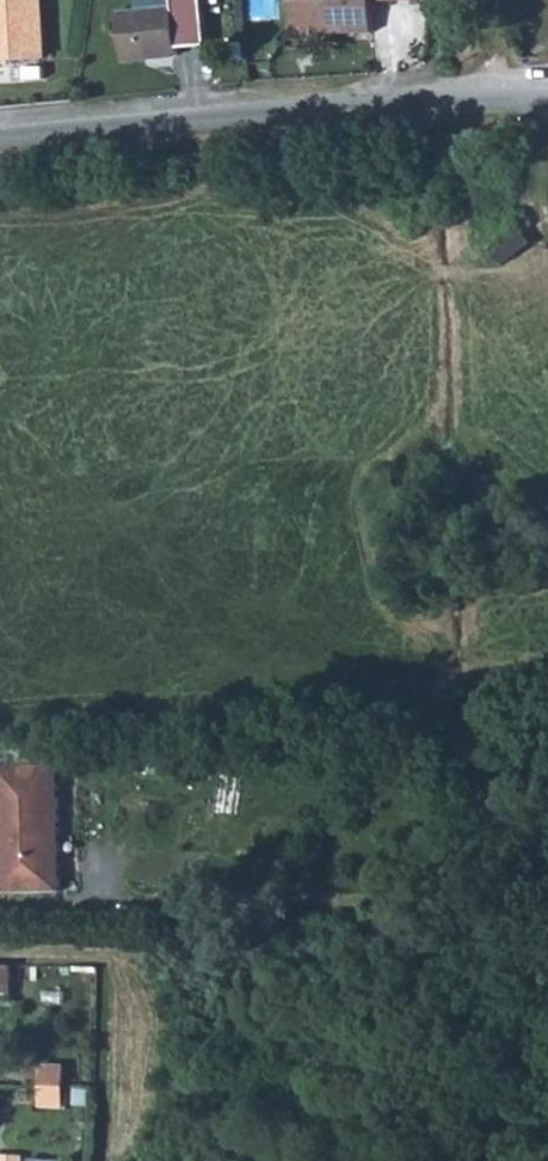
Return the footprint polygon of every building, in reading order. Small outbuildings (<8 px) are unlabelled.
[(0,0),(0,65),(46,63),(43,0),(4,0),(0,0)] [(205,0),(192,0),(132,9),(139,58),(192,50),(190,34),(210,31),(205,0)] [(418,0),(301,0),(302,34),(381,32),(382,1),(418,0)] [(1,894),(63,891),(58,749),(1,750),(2,766),(0,766),(0,846),(1,894)] [(10,998),(10,971),(0,970),(0,998),(10,998)] [(40,1075),(40,1093),(63,1093),(64,1075),(40,1075)] [(39,1111),(63,1111),(63,1093),(40,1093),(39,1111)]
